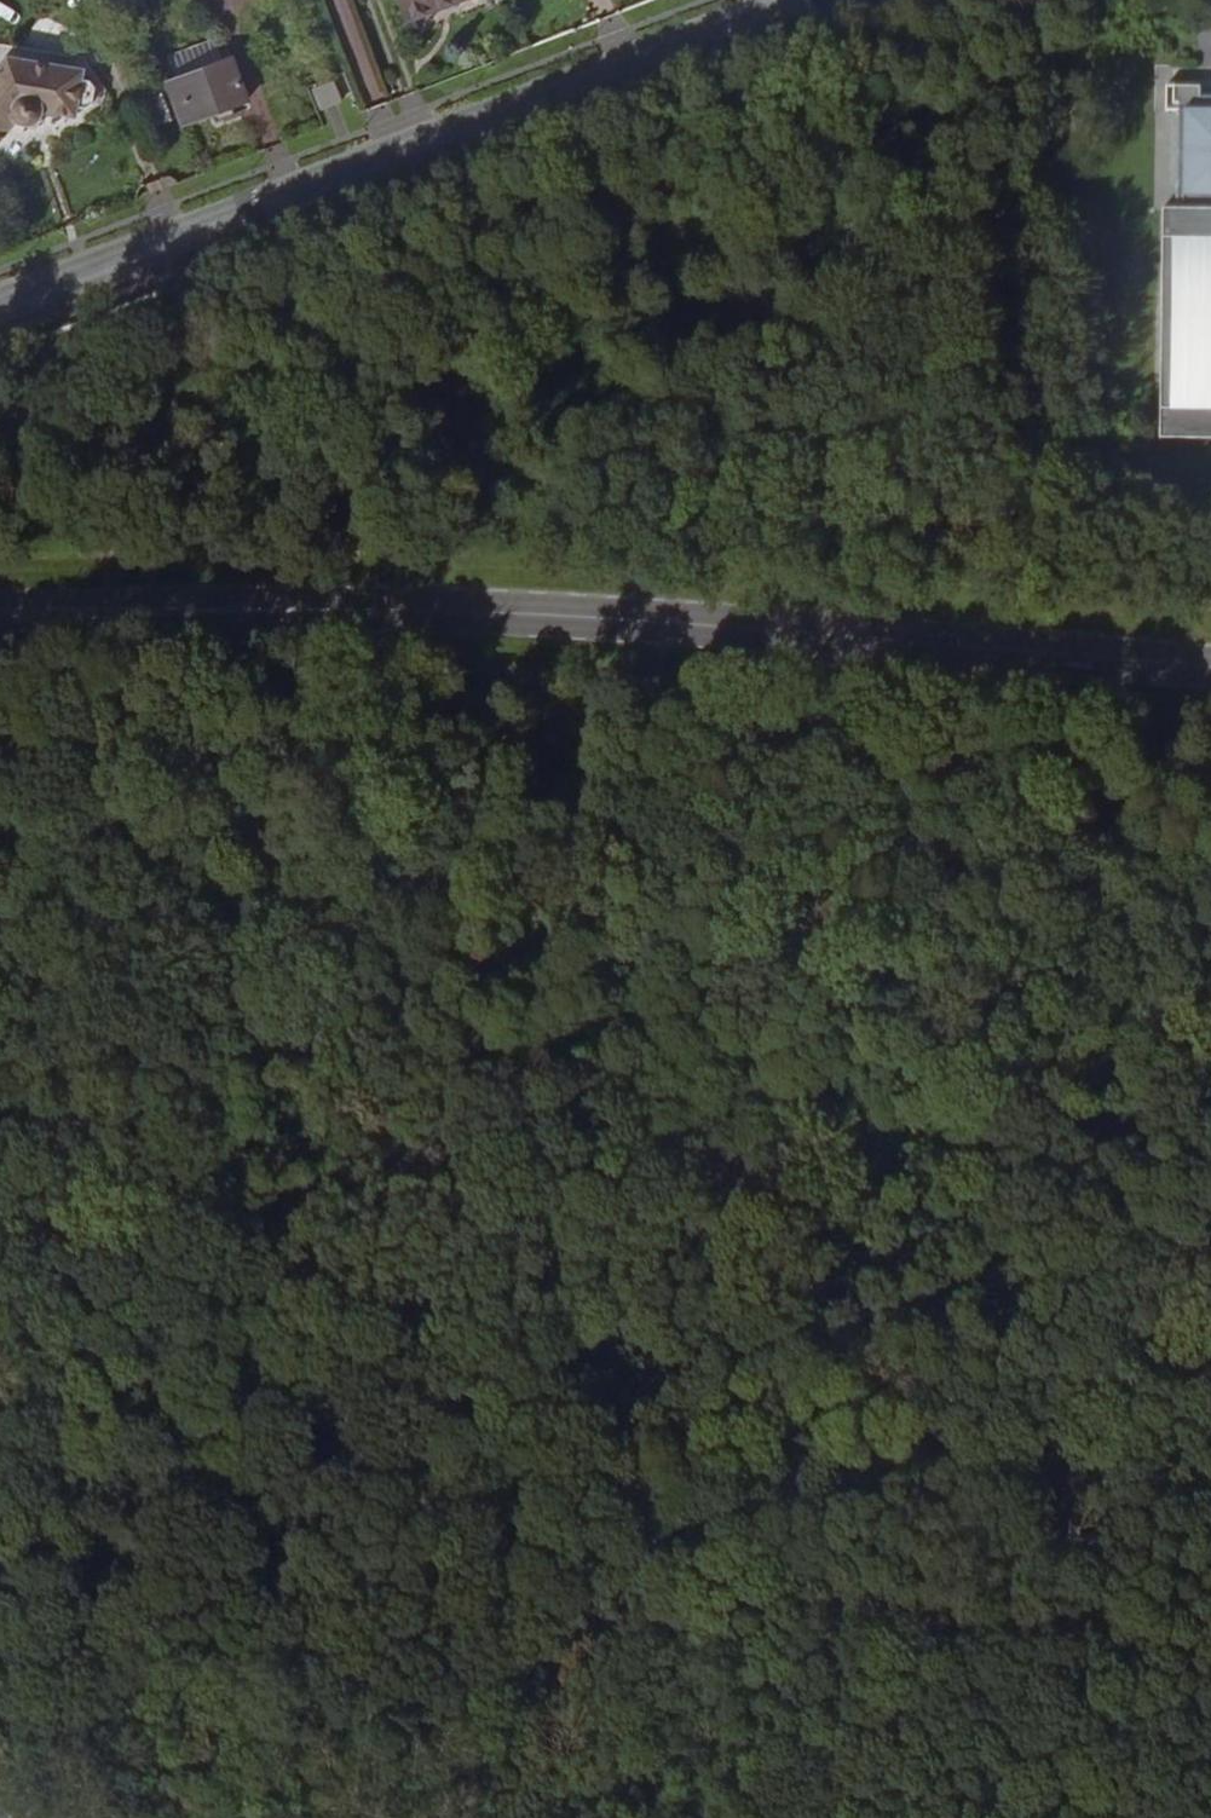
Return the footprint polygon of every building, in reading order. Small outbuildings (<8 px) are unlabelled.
[(406,17),(452,0),(399,0),(406,17)] [(31,120),(35,119),(42,110),(74,116),(75,108),(84,108),(92,103),(95,89),(89,82),(80,80),(82,68),(8,53),(0,62),(0,138),(18,117),(23,119),(31,120)] [(224,56),(164,79),(180,121),(239,99),(224,56)] [(322,104),(346,94),(336,71),(312,81),(322,104)] [(1189,88),(1189,75),(1163,74),(1163,99),(1174,100),(1172,194),(1160,194),(1157,428),(1210,430),(1210,89),(1189,88)]
